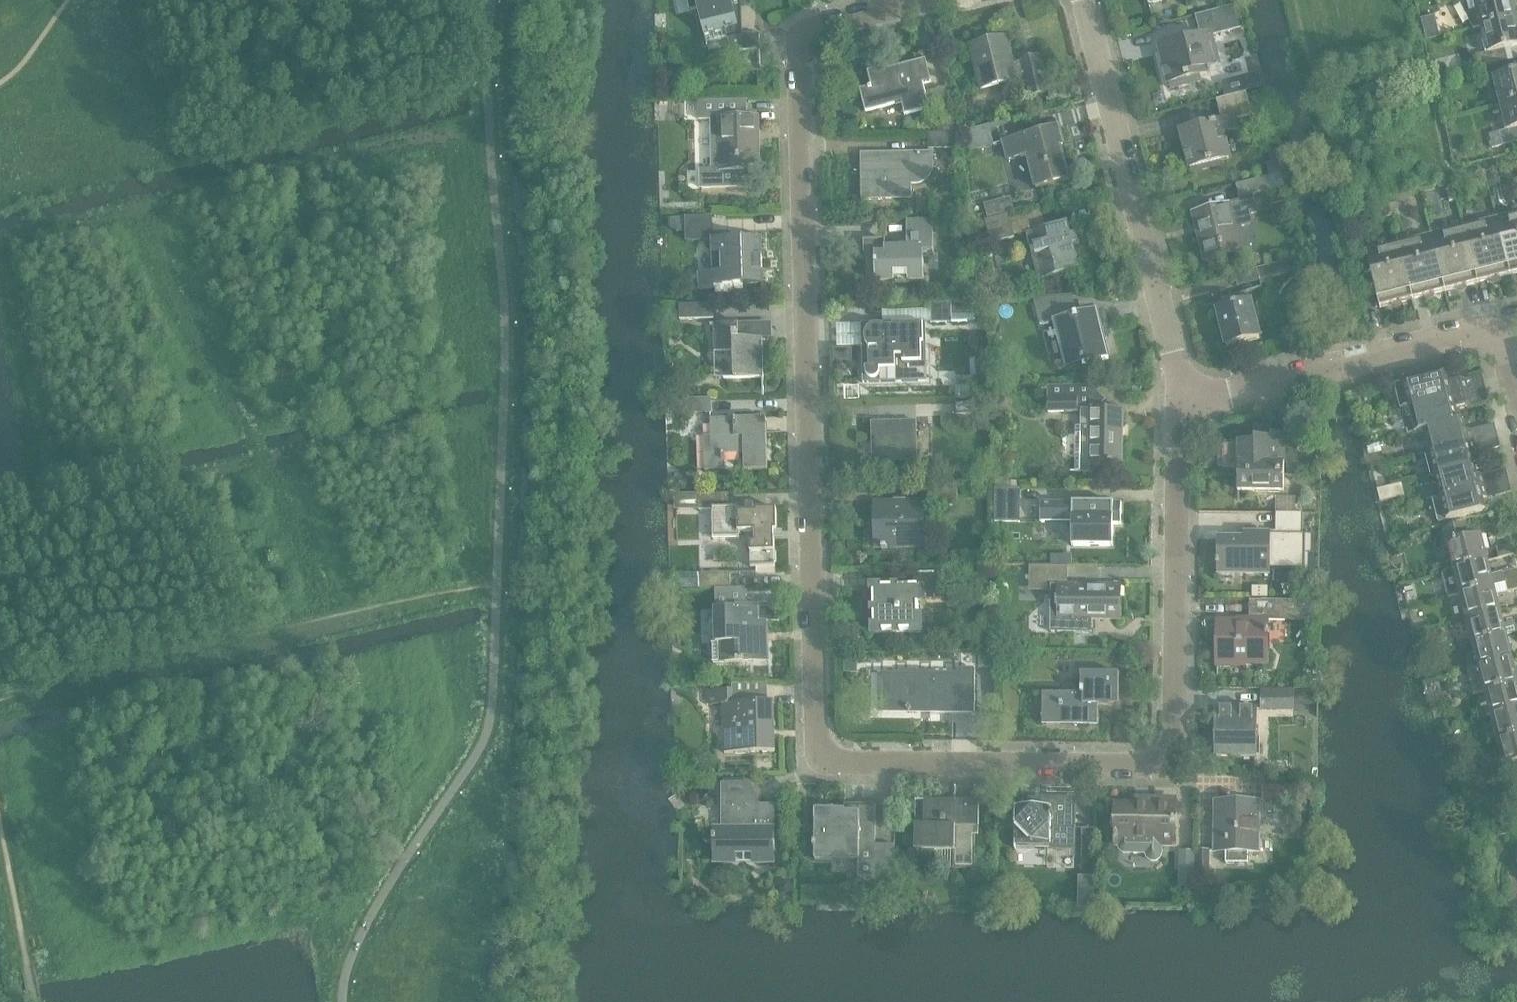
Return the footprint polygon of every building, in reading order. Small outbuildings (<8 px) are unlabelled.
[(732,0),(690,0),(692,9),(698,8),(704,36),(726,30),(732,51),(760,50),(759,35),(740,35),(732,0)] [(1470,22),(1473,29),(1474,30),(1482,28),(1516,18),(1511,0),(1466,0),(1467,3),(1461,5),(1470,22)] [(1201,37),(1160,47),(1165,69),(1164,69),(1167,82),(1168,82),(1170,89),(1187,85),(1186,80),(1208,74),(1207,69),(1214,67),(1209,47),(1215,45),(1213,35),(1239,28),(1241,25),(1238,12),(1234,10),(1225,12),(1224,8),(1196,15),(1201,37)] [(1482,28),(1488,53),(1480,55),(1483,68),(1508,62),(1505,49),(1516,46),(1516,23),(1516,18),(1482,28)] [(1437,26),(1424,29),(1426,40),(1439,37),(1437,26)] [(981,90),(1017,81),(1016,78),(1027,75),(1032,96),(1049,92),(1040,55),(1023,60),(1023,62),(1013,64),(1006,37),(970,46),(981,90)] [(929,109),(923,84),(931,82),(926,60),(890,69),(889,66),(868,72),(871,86),(860,89),(865,112),(901,103),(904,115),(929,109)] [(1483,68),(1487,81),(1494,79),(1501,105),(1516,101),(1516,73),(1511,74),(1508,62),(1483,68)] [(1442,65),(1433,67),(1436,78),(1445,75),(1442,65)] [(1260,78),(1248,81),(1251,91),(1263,88),(1260,78)] [(1186,153),(1185,153),(1188,166),(1189,166),(1191,173),(1208,169),(1207,164),(1229,159),(1223,133),(1236,129),(1234,119),(1251,115),(1246,93),(1217,100),(1223,121),(1181,132),(1186,153)] [(746,101),(699,102),(699,120),(711,120),(712,170),(701,170),(701,188),(748,187),(748,171),(758,170),(757,117),(747,118),(746,101)] [(1499,133),(1503,146),(1516,142),(1516,101),(1501,105),(1507,131),(1499,133)] [(956,131),(951,109),(939,112),(944,133),(946,133),(956,131)] [(989,125),(964,132),(969,152),(994,145),(989,125)] [(1060,147),(1063,146),(1058,128),(1003,142),(1008,161),(1030,155),(1039,188),(1068,180),(1060,147)] [(958,148),(957,137),(957,133),(946,133),(944,133),(929,134),(930,149),(958,148)] [(933,162),(933,154),(861,155),(862,201),(863,201),(863,200),(882,200),(882,199),(911,198),(911,184),(918,184),(925,181),(930,176),(933,170),(933,162)] [(1281,160),(1265,164),(1269,176),(1284,173),(1281,160)] [(1494,175),(1486,177),(1488,187),(1496,185),(1494,175)] [(1265,177),(1236,185),(1239,199),(1253,195),(1269,191),(1265,177)] [(1454,189),(1446,191),(1449,202),(1457,200),(1454,189)] [(1240,202),(1193,214),(1205,262),(1249,251),(1243,227),(1245,226),(1253,224),(1251,216),(1251,214),(1257,213),(1253,195),(1239,199),(1240,202)] [(1010,198),(984,204),(987,218),(1013,211),(1010,198)] [(1396,203),(1389,205),(1392,217),(1399,215),(1396,203)] [(1389,205),(1377,208),(1380,220),(1392,217),(1389,205)] [(1496,219),(1510,275),(1516,274),(1516,214),(1496,219)] [(1009,215),(985,221),(991,244),(1014,238),(1009,215)] [(712,241),(712,217),(686,218),(687,241),(712,241),(713,273),(698,273),(698,291),(715,291),(715,286),(734,285),(734,284),(763,283),(762,239),(712,241)] [(933,219),(907,220),(908,246),(886,246),(886,240),(863,241),(864,254),(875,254),(876,283),(897,282),(897,285),(909,285),(909,282),(924,281),(924,253),(934,252),(933,219)] [(1496,219),(1464,227),(1478,284),(1510,275),(1496,219)] [(1033,247),(1035,254),(1031,255),(1038,281),(1080,270),(1074,245),(1080,244),(1077,234),(1072,236),(1068,223),(1026,234),(1029,248),(1033,247)] [(1464,227),(1431,236),(1445,292),(1478,284),(1464,227)] [(1431,236),(1398,244),(1413,300),(1445,292),(1431,236)] [(1398,244),(1365,252),(1379,308),(1413,300),(1398,244)] [(1260,281),(1289,274),(1286,262),(1257,269),(1260,281)] [(1223,300),(1225,308),(1217,310),(1227,347),(1260,339),(1250,302),(1247,303),(1245,293),(1223,300)] [(1105,330),(1109,329),(1105,313),(1078,320),(1072,296),(1033,298),(1040,325),(1042,325),(1052,367),(1065,364),(1066,366),(1082,361),(1083,366),(1108,359),(1103,339),(1107,338),(1105,330)] [(976,303),(930,304),(931,324),(976,323),(976,303)] [(713,304),(679,304),(680,320),(714,320),(713,304)] [(749,323),(714,324),(715,352),(734,352),(734,378),(763,378),(762,339),(772,339),(772,322),(757,323),(757,324),(749,324),(749,323)] [(926,322),(862,324),(862,346),(866,346),(867,383),(927,381),(926,322)] [(1290,324),(1281,331),(1288,340),(1297,333),(1290,324)] [(986,360),(975,361),(978,381),(989,380),(986,360)] [(1445,372),(1395,385),(1401,410),(1443,399),(1443,400),(1486,389),(1482,376),(1448,384),(1445,372)] [(1047,387),(1048,398),(1068,398),(1067,386),(1047,387)] [(1443,399),(1401,410),(1408,436),(1424,432),(1458,423),(1455,410),(1489,402),(1486,389),(1443,400),(1443,399)] [(1068,398),(1048,398),(1048,413),(1078,412),(1078,405),(1078,398),(1068,398)] [(711,401),(681,402),(682,414),(712,413),(711,401)] [(977,403),(956,403),(956,414),(977,414),(977,403)] [(1108,464),(1108,465),(1112,465),(1112,464),(1121,464),(1122,437),(1120,437),(1121,428),(1122,428),(1122,410),(1087,409),(1087,405),(1078,405),(1078,412),(1081,412),(1081,434),(1076,434),(1075,471),(1062,471),(1062,472),(1094,473),(1094,464),(1108,464)] [(705,470),(705,471),(726,471),(725,454),(740,454),(744,454),(744,470),(767,470),(766,432),(787,431),(786,418),(766,419),(766,418),(734,419),(734,421),(726,421),(726,419),(711,419),(711,425),(711,436),(704,437),(705,470)] [(916,422),(872,423),(873,463),(917,462),(916,422)] [(1463,422),(1424,432),(1429,453),(1430,454),(1486,439),(1483,428),(1466,432),(1463,422)] [(1285,438),(1285,434),(1270,434),(1270,438),(1254,438),(1254,442),(1238,442),(1238,446),(1223,446),(1222,469),(1238,469),(1238,492),(1284,493),(1284,476),(1297,476),(1298,444),(1295,444),(1295,438),(1285,438)] [(1435,477),(1435,476),(1474,466),(1471,456),(1500,448),(1498,437),(1486,439),(1430,454),(1429,453),(1426,454),(1431,478),(1435,477)] [(1474,466),(1435,476),(1435,477),(1441,498),(1509,481),(1506,470),(1477,477),(1474,466)] [(1482,500),(1512,493),(1509,481),(1441,498),(1433,500),(1439,523),(1485,511),(1482,500)] [(957,482),(929,483),(929,506),(957,505),(957,482)] [(1401,485),(1378,491),(1381,502),(1404,496),(1401,485)] [(995,489),(995,522),(1020,522),(1020,490),(995,489)] [(756,510),(756,512),(753,512),(753,508),(749,508),(749,512),(739,512),(739,508),(728,508),(728,494),(698,494),(698,508),(712,508),(713,514),(714,539),(739,538),(739,532),(755,532),(755,543),(750,543),(751,568),(775,567),(774,531),(777,531),(776,509),(766,510),(766,508),(761,508),(761,510),(756,510)] [(923,503),(875,504),(875,548),(924,547),(923,503)] [(1090,506),(1091,504),(1057,503),(1057,524),(1073,524),(1072,546),(1100,546),(1100,541),(1112,542),(1113,524),(1121,525),(1121,504),(1099,504),(1099,506),(1090,506)] [(1303,514),(1276,513),(1275,535),(1275,536),(1303,536),(1303,514)] [(1464,525),(1444,530),(1454,570),(1487,562),(1481,537),(1466,541),(1462,526),(1465,526),(1464,525)] [(1218,562),(1217,562),(1217,566),(1218,566),(1218,574),(1270,575),(1270,569),(1303,569),(1303,536),(1275,536),(1275,535),(1270,534),(1244,534),(1243,539),(1218,539),(1218,562)] [(1512,545),(1497,549),(1499,559),(1515,555),(1512,545)] [(1071,556),(1051,556),(1051,566),(1068,566),(1071,566),(1071,556)] [(1487,562),(1454,570),(1460,595),(1493,586),(1487,562)] [(1029,565),(1029,581),(1067,582),(1068,566),(1029,565)] [(1503,574),(1505,583),(1516,580),(1516,570),(1503,574)] [(730,572),(700,573),(701,589),(731,588),(730,572)] [(917,587),(873,588),(874,633),(919,632),(918,589),(944,588),(943,573),(916,574),(917,587)] [(1505,583),(1505,584),(1508,593),(1516,591),(1516,580),(1505,583)] [(1493,586),(1460,595),(1466,619),(1500,611),(1496,597),(1508,593),(1505,584),(1494,587),(1493,586)] [(1074,633),(1092,633),(1092,619),(1120,620),(1120,586),(1051,586),(1050,633),(1074,633)] [(716,642),(713,642),(713,663),(768,662),(767,622),(779,622),(779,607),(758,608),(758,606),(745,606),(745,588),(715,589),(716,609),(715,609),(715,610),(716,610),(717,642),(716,642)] [(1267,598),(1267,588),(1256,588),(1253,591),(1253,598),(1267,598)] [(1267,621),(1263,621),(1263,615),(1301,616),(1302,601),(1262,601),(1250,601),(1250,621),(1217,620),(1217,665),(1266,665),(1266,636),(1269,636),(1269,631),(1266,631),(1267,621)] [(1466,619),(1472,643),(1506,635),(1516,632),(1516,631),(1515,622),(1503,625),(1500,611),(1466,619)] [(1506,635),(1472,643),(1478,668),(1512,659),(1506,635)] [(994,652),(982,652),(982,667),(994,667),(994,652)] [(856,656),(844,656),(844,673),(856,673),(856,656)] [(1478,668),(1484,692),(1516,684),(1516,680),(1512,659),(1478,668)] [(971,714),(975,714),(975,670),(959,670),(959,673),(892,672),(892,673),(884,673),(883,709),(887,709),(886,710),(883,710),(882,713),(909,713),(930,714),(971,714)] [(1043,693),(1042,725),(1097,726),(1097,706),(1119,706),(1119,674),(1081,674),(1081,694),(1043,693)] [(765,685),(768,685),(768,684),(732,685),(732,690),(707,690),(708,705),(724,705),(725,753),(775,752),(774,737),(770,738),(770,728),(774,727),(774,702),(765,702),(765,685)] [(1484,692),(1491,717),(1516,710),(1516,684),(1484,692)] [(1261,690),(1261,710),(1293,710),(1293,690),(1261,690)] [(1216,710),(1216,756),(1215,756),(1215,757),(1256,757),(1256,756),(1254,756),(1254,738),(1256,738),(1256,710),(1257,710),(1257,709),(1216,709),(1216,710)] [(1491,717),(1497,741),(1516,736),(1516,710),(1491,717)] [(1497,741),(1506,779),(1516,776),(1516,736),(1497,741)] [(1270,779),(1269,803),(1301,803),(1302,780),(1270,779)] [(756,849),(756,863),(774,863),(775,805),(759,805),(759,806),(750,806),(748,784),(749,784),(749,783),(722,784),(722,829),(713,829),(713,859),(730,859),(730,849),(756,849)] [(1066,830),(1066,849),(1075,849),(1075,799),(1050,799),(1044,799),(1040,803),(1040,809),(1015,808),(1015,849),(1016,849),(1016,848),(1036,849),(1036,844),(1051,845),(1051,830),(1066,830)] [(1115,805),(1115,845),(1119,846),(1119,850),(1123,853),(1145,853),(1147,858),(1151,861),(1156,861),(1160,858),(1161,854),(1161,846),(1175,846),(1175,806),(1175,800),(1147,800),(1147,806),(1115,805)] [(954,848),(954,871),(955,871),(955,867),(973,867),(973,871),(975,871),(975,802),(915,801),(915,802),(920,802),(920,826),(915,826),(915,851),(916,851),(916,848),(954,848)] [(1248,864),(1248,852),(1260,852),(1260,832),(1259,832),(1259,803),(1215,802),(1215,852),(1226,852),(1226,864),(1248,864)] [(858,855),(858,877),(894,878),(895,845),(894,845),(894,847),(875,846),(875,805),(852,805),(852,806),(845,806),(845,805),(844,805),(844,811),(835,810),(835,809),(832,809),(832,810),(815,810),(815,844),(813,844),(813,849),(815,849),(815,860),(833,860),(833,855),(858,855)] [(1092,846),(1082,846),(1082,862),(1092,862),(1092,846)] [(1196,851),(1196,877),(1208,877),(1209,851),(1196,851)] [(1195,852),(1179,852),(1179,870),(1195,871),(1195,852)] [(790,882),(784,881),(780,885),(779,890),(783,894),(788,895),(792,891),(793,886),(790,882)]
